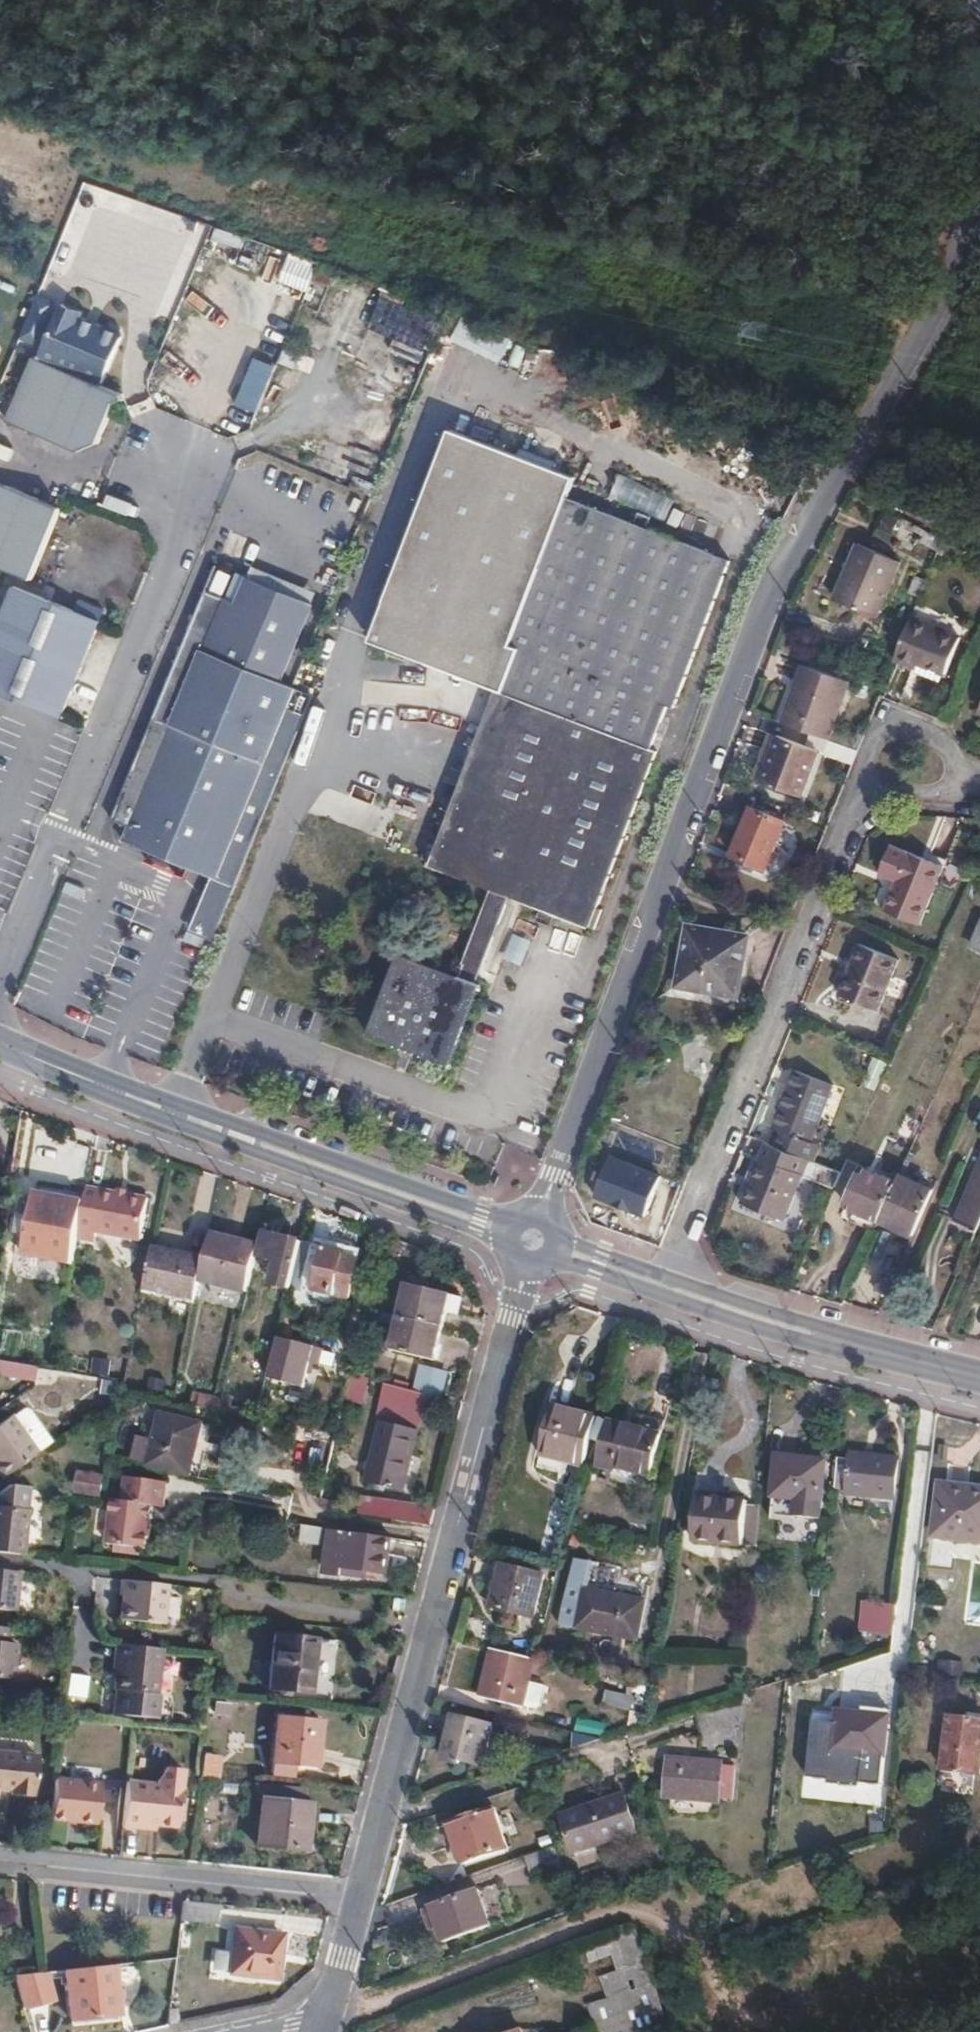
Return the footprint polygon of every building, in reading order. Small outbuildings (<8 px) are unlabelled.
[(809,71),(811,68),(738,6),(735,9),(809,71)] [(278,282),(307,291),(315,267),(286,258),(278,282)] [(391,352),(419,361),(433,316),(379,300),(369,330),(396,338),(391,352)] [(462,317),(451,341),(501,364),(512,339),(462,317)] [(128,393),(37,354),(11,417),(83,447),(103,439),(119,399),(128,393)] [(273,366),(252,358),(233,406),(254,414),(273,366)] [(370,639),(457,673),(544,458),(518,448),(516,453),(449,428),(370,639)] [(544,458),(457,673),(495,688),(650,748),(667,706),(672,707),(728,561),(644,528),(648,517),(635,511),(631,522),(565,496),(572,475),(550,466),(551,461),(544,458)] [(34,574),(65,503),(0,476),(0,560),(34,574)] [(619,477),(611,497),(663,517),(671,497),(619,477)] [(896,564),(855,546),(846,567),(848,568),(834,603),(872,620),(896,564)] [(239,575),(228,600),(239,605),(250,579),(239,575)] [(195,622),(188,638),(285,679),(315,606),(250,579),(239,605),(228,600),(227,600),(214,630),(195,622)] [(63,716),(103,618),(18,581),(0,622),(0,688),(63,716)] [(207,592),(195,622),(214,630),(227,600),(207,592)] [(959,637),(910,617),(893,658),(915,668),(917,662),(943,673),(944,673),(959,637)] [(285,679),(188,638),(116,816),(134,823),(126,841),(222,880),(301,685),(285,679)] [(943,673),(917,662),(915,668),(913,672),(939,682),(943,673)] [(782,722),(826,739),(848,681),(804,665),(782,722)] [(650,748),(495,688),(429,866),(488,889),(460,963),(462,964),(458,976),(396,952),(366,1034),(450,1066),(481,984),(477,982),(510,898),(593,930),(601,909),(597,907),(656,750),(650,748)] [(818,750),(778,736),(761,782),(801,796),(818,750)] [(784,819),(751,806),(732,855),(765,867),(784,819)] [(942,863),(887,841),(876,870),(892,878),(882,907),(919,922),(942,863)] [(969,944),(979,948),(979,919),(969,944)] [(696,936),(685,934),(677,985),(737,996),(748,937),(706,929),(696,936)] [(503,960),(522,967),(532,940),(513,933),(503,960)] [(897,957),(857,941),(838,991),(877,1007),(897,957)] [(880,1080),(887,1063),(874,1058),(867,1074),(880,1080)] [(811,1154),(815,1155),(820,1142),(811,1137),(834,1080),(796,1064),(772,1122),(782,1127),(777,1141),(811,1154)] [(280,1111),(287,1113),(294,1092),(289,1090),(280,1111)] [(777,1141),(766,1137),(743,1198),(786,1214),(803,1169),(805,1169),(811,1154),(777,1141)] [(593,1201),(646,1219),(662,1174),(609,1156),(593,1201)] [(843,1196),(883,1213),(900,1174),(860,1157),(843,1196)] [(916,1227),(937,1180),(903,1165),(900,1174),(883,1213),(916,1227)] [(979,1226),(979,1224),(979,1165),(957,1217),(979,1226)] [(119,1193),(89,1187),(86,1201),(79,1240),(96,1243),(98,1234),(142,1243),(151,1200),(132,1195),(119,1193)] [(79,1240),(86,1201),(38,1192),(33,1216),(22,1214),(19,1232),(30,1234),(26,1252),(74,1262),(79,1240)] [(249,1286),(260,1242),(211,1230),(206,1256),(202,1274),(249,1286)] [(294,1282),(303,1243),(268,1233),(262,1257),(278,1262),(273,1284),(292,1288),(294,1282)] [(344,1250),(304,1240),(303,1243),(294,1282),(349,1296),(356,1267),(341,1263),(344,1250)] [(206,1256),(155,1246),(147,1289),(197,1300),(202,1274),(206,1256)] [(454,1330),(461,1298),(449,1296),(449,1294),(409,1284),(392,1349),(433,1359),(442,1327),(454,1330)] [(287,1309),(281,1336),(291,1338),(297,1312),(287,1309)] [(92,1357),(92,1373),(109,1374),(109,1357),(92,1357)] [(0,1360),(0,1378),(25,1382),(28,1365),(0,1360)] [(443,1395),(450,1371),(419,1362),(412,1386),(443,1395)] [(36,1366),(28,1365),(25,1382),(32,1383),(36,1366)] [(360,1403),(369,1384),(353,1377),(344,1396),(360,1403)] [(583,1464),(596,1415),(551,1403),(538,1452),(583,1464)] [(54,1440),(31,1406),(16,1415),(15,1413),(0,1423),(0,1471),(2,1475),(54,1440)] [(643,1408),(639,1422),(662,1429),(665,1414),(643,1408)] [(156,1466),(197,1473),(205,1420),(164,1413),(156,1466)] [(662,1429),(639,1422),(609,1414),(596,1462),(613,1467),(614,1464),(648,1473),(662,1429)] [(399,1493),(416,1432),(380,1423),(363,1483),(399,1493)] [(849,1455),(837,1454),(834,1484),(846,1486),(846,1491),(894,1497),(898,1456),(850,1449),(849,1455)] [(818,1518),(825,1460),(777,1455),(771,1513),(818,1518)] [(72,1491),(101,1497),(106,1474),(77,1468),(72,1491)] [(112,1501),(152,1507),(152,1505),(162,1506),(165,1483),(125,1478),(123,1500),(112,1499),(112,1501)] [(946,1483),(940,1533),(979,1539),(979,1488),(946,1483)] [(28,1491),(3,1488),(0,1490),(0,1521),(26,1525),(28,1508),(26,1508),(28,1491)] [(743,1545),(747,1501),(696,1495),(691,1539),(743,1545)] [(429,1526),(433,1510),(360,1500),(356,1516),(429,1526)] [(127,1538),(148,1540),(152,1507),(112,1501),(107,1535),(127,1538)] [(755,1546),(759,1502),(747,1501),(743,1545),(755,1546)] [(26,1525),(0,1521),(0,1551),(22,1553),(26,1525)] [(322,1545),(324,1529),(303,1526),(301,1542),(322,1545)] [(388,1572),(392,1538),(333,1530),(328,1574),(343,1575),(344,1566),(365,1569),(388,1572)] [(147,1548),(148,1540),(127,1538),(107,1535),(106,1543),(147,1548)] [(528,1616),(539,1573),(494,1562),(484,1605),(497,1608),(494,1623),(512,1627),(516,1613),(528,1616)] [(364,1578),(365,1569),(344,1566),(343,1575),(364,1578)] [(15,1615),(19,1574),(0,1572),(0,1613),(15,1615)] [(159,1628),(165,1586),(118,1581),(116,1597),(120,1598),(117,1622),(159,1628)] [(635,1642),(645,1604),(586,1588),(577,1626),(635,1642)] [(893,1604),(861,1600),(858,1630),(890,1634),(893,1604)] [(312,1693),(317,1642),(273,1637),(267,1688),(312,1693)] [(11,1682),(17,1644),(5,1643),(0,1643),(0,1681),(11,1682)] [(116,1711),(157,1716),(160,1693),(158,1693),(163,1651),(118,1646),(116,1662),(119,1663),(116,1689),(119,1689),(116,1711)] [(529,1657),(489,1647),(477,1693),(517,1704),(517,1701),(531,1705),(535,1702),(541,1682),(523,1678),(529,1657)] [(960,1674),(963,1662),(939,1657),(936,1669),(960,1674)] [(632,1697),(605,1690),(601,1705),(629,1712),(632,1697)] [(883,1756),(888,1715),(835,1712),(832,1750),(883,1756)] [(316,1766),(320,1717),(278,1713),(273,1761),(316,1766)] [(979,1762),(979,1720),(948,1716),(942,1768),(979,1773),(979,1762)] [(479,1766),(489,1726),(450,1717),(439,1760),(458,1764),(459,1761),(479,1766)] [(573,1739),(603,1743),(606,1721),(576,1717),(573,1739)] [(0,1752),(0,1791),(13,1792),(12,1796),(32,1798),(32,1793),(36,1794),(40,1757),(0,1752)] [(219,1778),(222,1755),(202,1752),(199,1776),(219,1778)] [(717,1802),(719,1764),(664,1758),(662,1796),(717,1802)] [(129,1780),(124,1824),(141,1826),(142,1820),(179,1824),(185,1768),(168,1766),(157,1783),(129,1780)] [(101,1782),(56,1777),(52,1818),(96,1822),(101,1782)] [(531,1781),(501,1791),(509,1816),(526,1811),(539,1807),(531,1781)] [(630,1830),(619,1794),(558,1813),(569,1849),(630,1830)] [(303,1849),(308,1803),(259,1798),(256,1844),(303,1849)] [(528,1819),(542,1815),(539,1807),(526,1811),(528,1819)] [(495,1848),(481,1812),(437,1826),(437,1827),(444,1845),(451,1864),(495,1848)] [(437,1827),(430,1830),(437,1847),(444,1845),(437,1827)] [(487,1921),(475,1887),(430,1903),(442,1937),(487,1921)] [(277,1975),(283,1930),(236,1925),(231,1970),(277,1975)] [(225,1976),(226,1950),(211,1949),(211,1975),(225,1976)] [(117,1960),(68,1965),(73,2014),(122,2009),(117,1960)] [(47,1968),(18,1971),(24,2003),(53,1997),(47,1968)] [(652,1985),(628,1993),(635,2014),(659,2005),(652,1985)] [(659,2005),(635,2014),(642,2031),(656,2031),(667,2028),(659,2005)] [(588,2031),(629,2031),(621,2010),(585,2023),(588,2031)]
